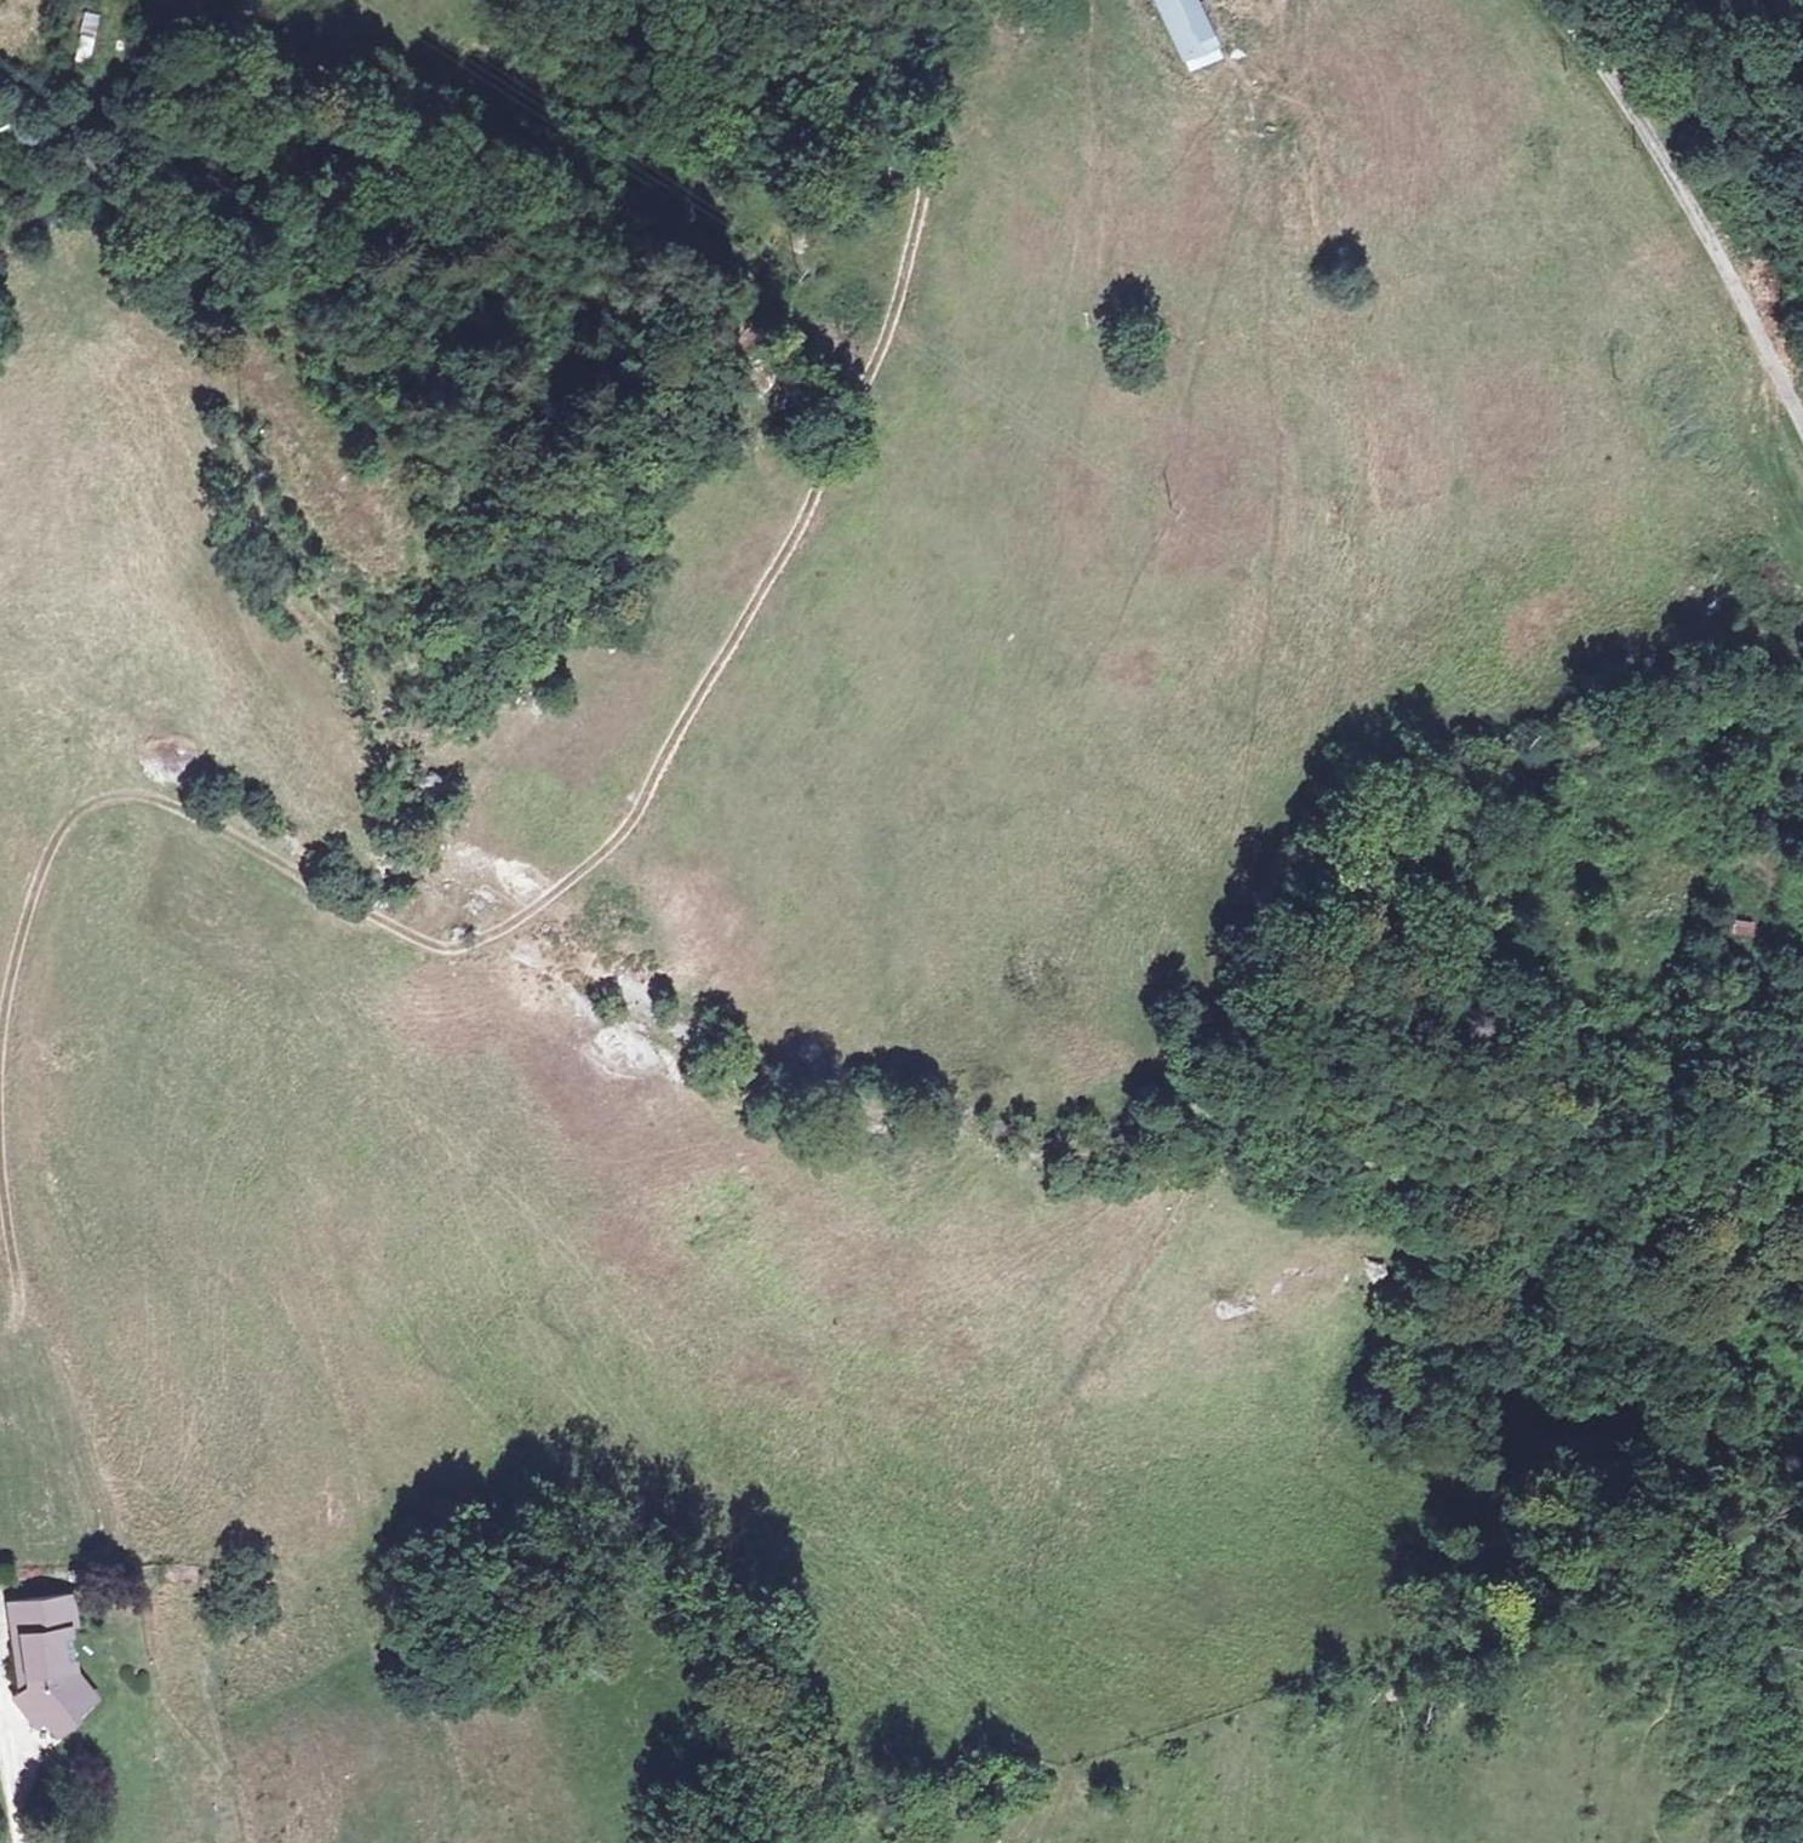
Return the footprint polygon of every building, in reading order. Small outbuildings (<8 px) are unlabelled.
[(1193,68),(1224,53),(1197,0),(1159,0),(1193,68)] [(31,1700),(35,1714),(41,1730),(68,1720),(65,1712),(60,1696),(83,1685),(73,1661),(70,1621),(79,1619),(77,1588),(15,1591),(17,1623),(28,1624),(32,1676),(21,1679),(13,1683),(21,1704),(31,1700)] [(17,1623),(21,1679),(32,1676),(28,1624),(17,1623)] [(60,1696),(65,1712),(90,1701),(83,1685),(60,1696)] [(27,1718),(35,1714),(31,1700),(21,1704),(27,1718)]
